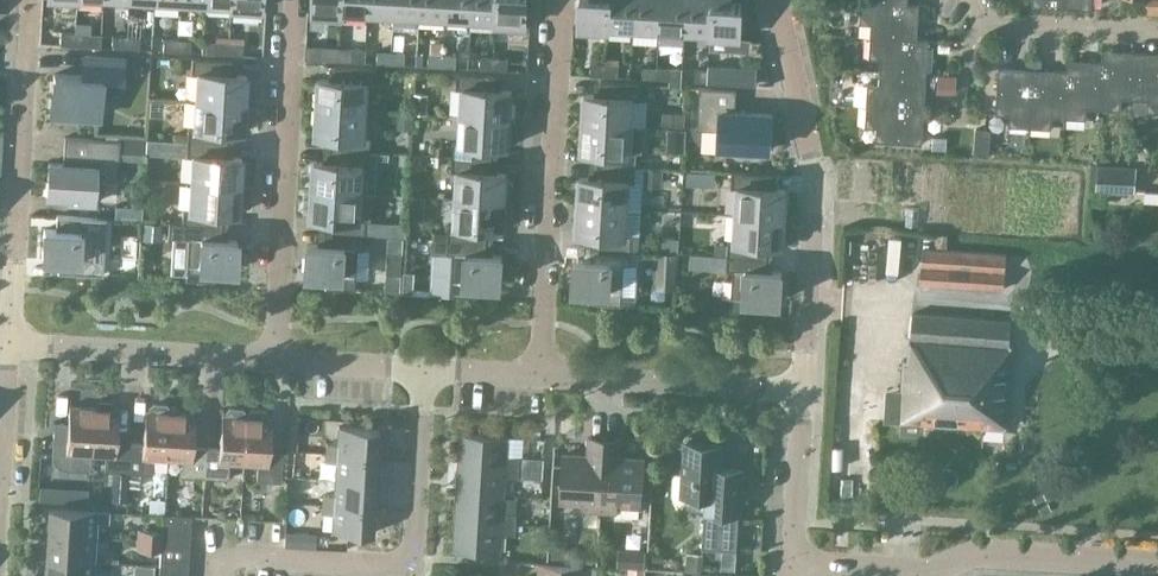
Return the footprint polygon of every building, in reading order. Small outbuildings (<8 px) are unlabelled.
[(229,4),(229,8),(259,10),(260,0),(231,0),(231,4),(229,4)] [(312,26),(324,26),(324,20),(342,21),(343,15),(343,11),(343,0),(313,0),(312,26)] [(343,11),(368,12),(369,0),(343,0),(343,11)] [(394,14),(395,0),(369,0),(368,12),(394,14)] [(419,15),(420,0),(395,0),(394,14),(419,15)] [(445,17),(446,0),(420,0),(419,15),(445,17)] [(471,18),(472,0),(446,0),(445,17),(471,18)] [(495,19),(496,19),(498,0),(472,0),(471,18),(495,19)] [(495,19),(495,24),(525,26),(526,0),(498,0),(496,19),(495,19)] [(608,26),(609,0),(580,0),(578,29),(608,30),(608,26)] [(608,26),(634,28),(635,0),(609,0),(608,26)] [(659,29),(661,0),(635,0),(634,28),(659,29)] [(685,31),(687,0),(661,0),(659,29),(685,31)] [(709,32),(711,32),(712,0),(687,0),(685,31),(709,32)] [(709,32),(709,36),(739,38),(741,3),(730,2),(730,0),(712,0),(711,32),(709,32)] [(860,8),(907,11),(907,6),(907,0),(860,0),(860,8)] [(1031,6),(1089,9),(1090,0),(1032,0),(1031,6)] [(1144,12),(1157,13),(1157,0),(1145,0),(1144,12)] [(870,25),(869,42),(916,45),(916,41),(919,6),(907,6),(907,11),(860,8),(859,25),(870,25)] [(60,44),(73,45),(74,32),(60,32),(60,44)] [(74,32),(73,45),(100,46),(101,34),(74,32)] [(112,47),(125,48),(126,35),(112,35),(112,47)] [(126,35),(125,48),(138,49),(139,36),(126,35)] [(163,50),(177,51),(177,38),(164,37),(163,50)] [(177,38),(177,51),(190,51),(191,39),(177,38)] [(202,52),(228,54),(229,41),(203,40),(202,52)] [(442,66),(443,54),(444,40),(430,40),(429,66),(442,66)] [(229,41),(228,54),(243,55),(243,42),(229,41)] [(880,60),(879,73),(926,75),(928,41),(916,41),(916,45),(869,42),(868,59),(880,60)] [(325,60),(340,60),(340,48),(326,47),(325,60)] [(340,48),(340,60),(354,61),(354,48),(340,48)] [(377,63),(391,63),(392,51),(378,50),(377,63)] [(392,51),(391,63),(405,64),(405,51),(392,51)] [(1102,51),(1101,63),(1099,110),(1121,111),(1122,100),(1133,101),(1136,53),(1102,51)] [(1136,53),(1133,101),(1147,102),(1146,113),(1157,114),(1157,55),(1136,53)] [(86,75),(53,73),(51,114),(99,116),(100,94),(118,91),(119,78),(122,79),(124,56),(87,54),(86,75)] [(443,54),(442,66),(456,67),(457,54),(443,54)] [(480,69),(494,69),(494,57),(481,56),(480,69)] [(197,73),(196,99),(245,103),(246,75),(231,74),(232,59),(192,57),(191,73),(197,73)] [(494,57),(494,69),(508,70),(509,57),(494,57)] [(1067,61),(1066,72),(1064,119),(1086,121),(1087,109),(1099,110),(1101,63),(1067,61)] [(590,75),(604,76),(605,63),(591,62),(590,75)] [(605,63),(604,76),(618,77),(619,64),(605,63)] [(709,82),(755,84),(756,67),(710,64),(709,82)] [(319,79),(317,106),(367,109),(368,83),(375,83),(376,68),(335,65),(335,79),(319,79)] [(642,78),(656,79),(657,66),(643,65),(642,78)] [(670,67),(657,66),(656,79),(661,79),(669,79),(669,85),(682,86),(683,67),(670,67)] [(693,81),(708,82),(709,69),(694,68),(693,81)] [(1008,128),(1030,129),(1033,70),(998,68),(995,115),(1009,116),(1008,128)] [(1033,70),(1030,129),(1051,130),(1052,119),(1064,119),(1066,72),(1033,70)] [(463,89),(461,115),(510,118),(512,90),(497,89),(497,75),(457,73),(456,88),(463,89)] [(867,85),(865,106),(924,110),(926,75),(879,73),(878,85),(867,85)] [(955,75),(950,75),(936,74),(936,88),(949,88),(954,89),(955,75)] [(585,94),(583,122),(632,125),(634,98),(640,99),(641,83),(601,81),(600,95),(585,94)] [(737,89),(700,87),(697,128),(719,129),(718,146),(740,147),(740,154),(751,155),(751,148),(770,149),(772,114),(735,111),(737,89)] [(415,92),(414,112),(427,113),(428,93),(415,92)] [(188,125),(187,140),(227,143),(228,130),(243,131),(243,123),(251,123),(252,105),(245,104),(245,103),(196,99),(194,126),(188,125)] [(331,135),(330,148),(371,151),(371,136),(365,136),(367,109),(317,106),(315,134),(331,135)] [(924,110),(865,106),(864,128),(875,128),(875,142),(922,145),(924,110)] [(398,111),(397,127),(411,127),(412,112),(398,111)] [(685,126),(685,114),(672,113),(672,126),(685,126)] [(453,141),(452,156),(492,158),(493,145),(509,146),(509,138),(516,139),(517,124),(513,120),(510,120),(510,118),(461,115),(460,141),(453,141)] [(597,151),(596,164),(636,166),(637,152),(642,152),(644,125),(632,124),(632,125),(583,122),(581,150),(597,151)] [(48,162),(46,196),(68,197),(68,201),(93,202),(95,177),(118,178),(120,139),(64,136),(64,138),(69,138),(67,163),(48,162)] [(946,136),(932,136),(931,148),(946,148),(946,147),(946,136)] [(120,137),(119,161),(144,162),(145,153),(145,139),(146,138),(120,137)] [(145,139),(145,153),(161,154),(162,139),(145,139)] [(192,156),(191,182),(240,185),(241,157),(226,156),(227,143),(187,140),(186,155),(192,156)] [(976,140),(975,154),(989,155),(990,141),(976,140)] [(314,161),(313,189),(362,192),(363,166),(370,166),(371,151),(330,148),(330,162),(314,161)] [(1133,152),(1132,163),(1148,164),(1148,153),(1133,152)] [(492,158),(452,156),(451,171),(458,171),(456,198),(505,201),(513,201),(514,198),(513,198),(513,185),(509,180),(507,180),(507,173),(492,172),(492,158)] [(580,177),(578,205),(627,207),(629,181),(635,181),(636,166),(596,164),(595,178),(580,177)] [(1097,188),(1135,191),(1138,167),(1100,165),(1097,188)] [(646,180),(663,181),(663,169),(647,168),(646,180)] [(737,187),(736,214),(785,217),(787,189),(771,188),(772,174),(732,171),(731,186),(731,187),(737,187)] [(183,208),(182,223),(222,225),(223,212),(238,213),(240,185),(191,182),(189,208),(183,208)] [(326,218),(326,231),(366,234),(367,220),(367,219),(360,218),(362,192),(313,189),(311,217),(326,218)] [(505,201),(456,198),(455,224),(448,224),(448,238),(488,241),(488,228),(504,228),(504,221),(507,221),(512,217),(512,203),(513,203),(513,201),(505,201)] [(592,234),(591,247),(631,249),(632,234),(626,234),(627,207),(578,205),(577,233),(592,234)] [(728,243),(727,255),(767,257),(768,244),(783,245),(785,217),(736,214),(734,240),(728,240),(728,243)] [(62,258),(61,272),(90,274),(93,233),(99,233),(100,217),(60,215),(59,229),(44,228),(42,257),(62,258)] [(141,220),(140,234),(155,235),(156,221),(141,220)] [(367,220),(366,234),(377,234),(378,220),(367,220)] [(222,225),(182,223),(167,222),(167,237),(188,238),(185,280),(214,281),(215,267),(235,268),(237,240),(221,239),(222,225)] [(366,234),(326,231),(325,244),(309,244),(308,272),(328,274),(327,288),(356,290),(358,248),(365,249),(366,234)] [(662,251),(679,252),(680,237),(662,236),(662,251)] [(388,237),(387,254),(402,255),(403,238),(388,237)] [(488,241),(448,238),(432,238),(431,253),(453,254),(451,295),(480,297),(481,283),(501,284),(502,255),(487,254),(488,241)] [(727,255),(728,243),(716,242),(716,254),(727,255)] [(631,249),(591,247),(590,260),(575,259),(573,288),(593,289),(593,303),(622,305),(624,264),(630,264),(631,249)] [(920,283),(1004,289),(1006,254),(923,249),(920,283)] [(677,286),(679,252),(662,251),(660,251),(658,285),(677,286)] [(691,253),(690,267),(726,270),(727,255),(716,254),(691,253)] [(767,257),(727,255),(726,270),(733,270),(730,311),(759,313),(760,299),(780,300),(782,271),(767,270),(767,257)] [(403,272),(403,292),(412,292),(413,273),(403,272)] [(387,274),(386,291),(400,292),(401,275),(387,274)] [(887,406),(886,420),(1007,427),(1011,345),(1009,345),(1012,319),(913,313),(909,359),(905,359),(902,407),(887,406)] [(102,471),(128,473),(129,443),(116,442),(118,409),(113,409),(113,404),(110,402),(98,401),(95,403),(95,408),(93,407),(90,455),(103,456),(102,471)] [(152,459),(167,459),(169,412),(168,412),(168,408),(165,405),(152,404),(149,407),(149,411),(144,410),(142,444),(129,443),(128,473),(151,474),(152,459)] [(53,431),(51,468),(89,470),(90,455),(93,407),(68,406),(67,415),(54,414),(53,431)] [(229,463),(243,464),(246,417),(244,416),(244,412),(241,409),(229,408),(226,411),(225,415),(221,415),(219,448),(206,448),(204,477),(228,479),(229,463)] [(246,417),(243,464),(255,465),(255,480),(280,482),(282,452),(268,451),(270,418),(266,418),(266,414),(263,410),(250,410),(247,412),(247,417),(246,417)] [(180,476),(204,477),(206,448),(192,447),(194,414),(169,412),(167,459),(181,460),(180,476)] [(327,443),(326,452),(377,455),(378,428),(339,426),(337,443),(327,443)] [(461,433),(460,463),(520,467),(520,456),(506,456),(507,436),(461,433)] [(584,509),(600,510),(604,438),(588,437),(587,456),(562,455),(560,502),(584,503),(584,509)] [(604,438),(600,510),(615,511),(616,505),(640,507),(643,459),(618,458),(619,439),(604,438)] [(683,443),(683,448),(680,447),(679,465),(682,465),(680,495),(704,496),(701,548),(736,550),(738,514),(740,514),(740,501),(746,502),(746,492),(741,492),(742,470),(720,469),(721,445),(683,443)] [(336,462),(335,478),(375,481),(377,455),(326,452),(326,461),(336,462)] [(460,463),(458,491),(504,494),(505,476),(519,477),(520,467),(460,463)] [(324,494),(323,503),(374,506),(375,481),(335,478),(334,494),(324,494)] [(38,480),(37,499),(50,500),(51,481),(38,480)] [(111,488),(111,499),(126,500),(127,489),(111,488)] [(458,491),(456,520),(516,524),(517,513),(503,513),(504,494),(458,491)] [(374,506),(323,503),(323,512),(333,513),(332,531),(372,533),(374,506)] [(48,508),(46,533),(94,537),(95,521),(109,522),(110,511),(95,510),(48,508)] [(161,530),(189,531),(190,516),(162,515),(161,530)] [(516,524),(456,520),(454,550),(500,553),(501,533),(516,534),(516,524)] [(147,530),(146,540),(160,541),(161,531),(147,530)] [(160,541),(160,544),(189,546),(189,531),(161,530),(161,531),(160,541)] [(286,532),(285,546),(299,547),(300,533),(286,532)] [(46,533),(45,560),(92,563),(94,537),(46,533)] [(145,549),(160,550),(160,544),(160,541),(146,540),(145,549)] [(552,562),(566,562),(567,544),(553,543),(552,562)] [(160,550),(159,559),(188,561),(189,546),(160,544),(160,550)] [(627,568),(643,569),(645,552),(628,551),(627,568)] [(701,572),(702,554),(688,553),(687,572),(701,572)] [(159,559),(158,574),(187,575),(188,561),(159,559)] [(44,575),(91,575),(92,563),(45,560),(44,575)] [(598,564),(566,562),(552,562),(533,561),(532,575),(597,575),(598,564)]
